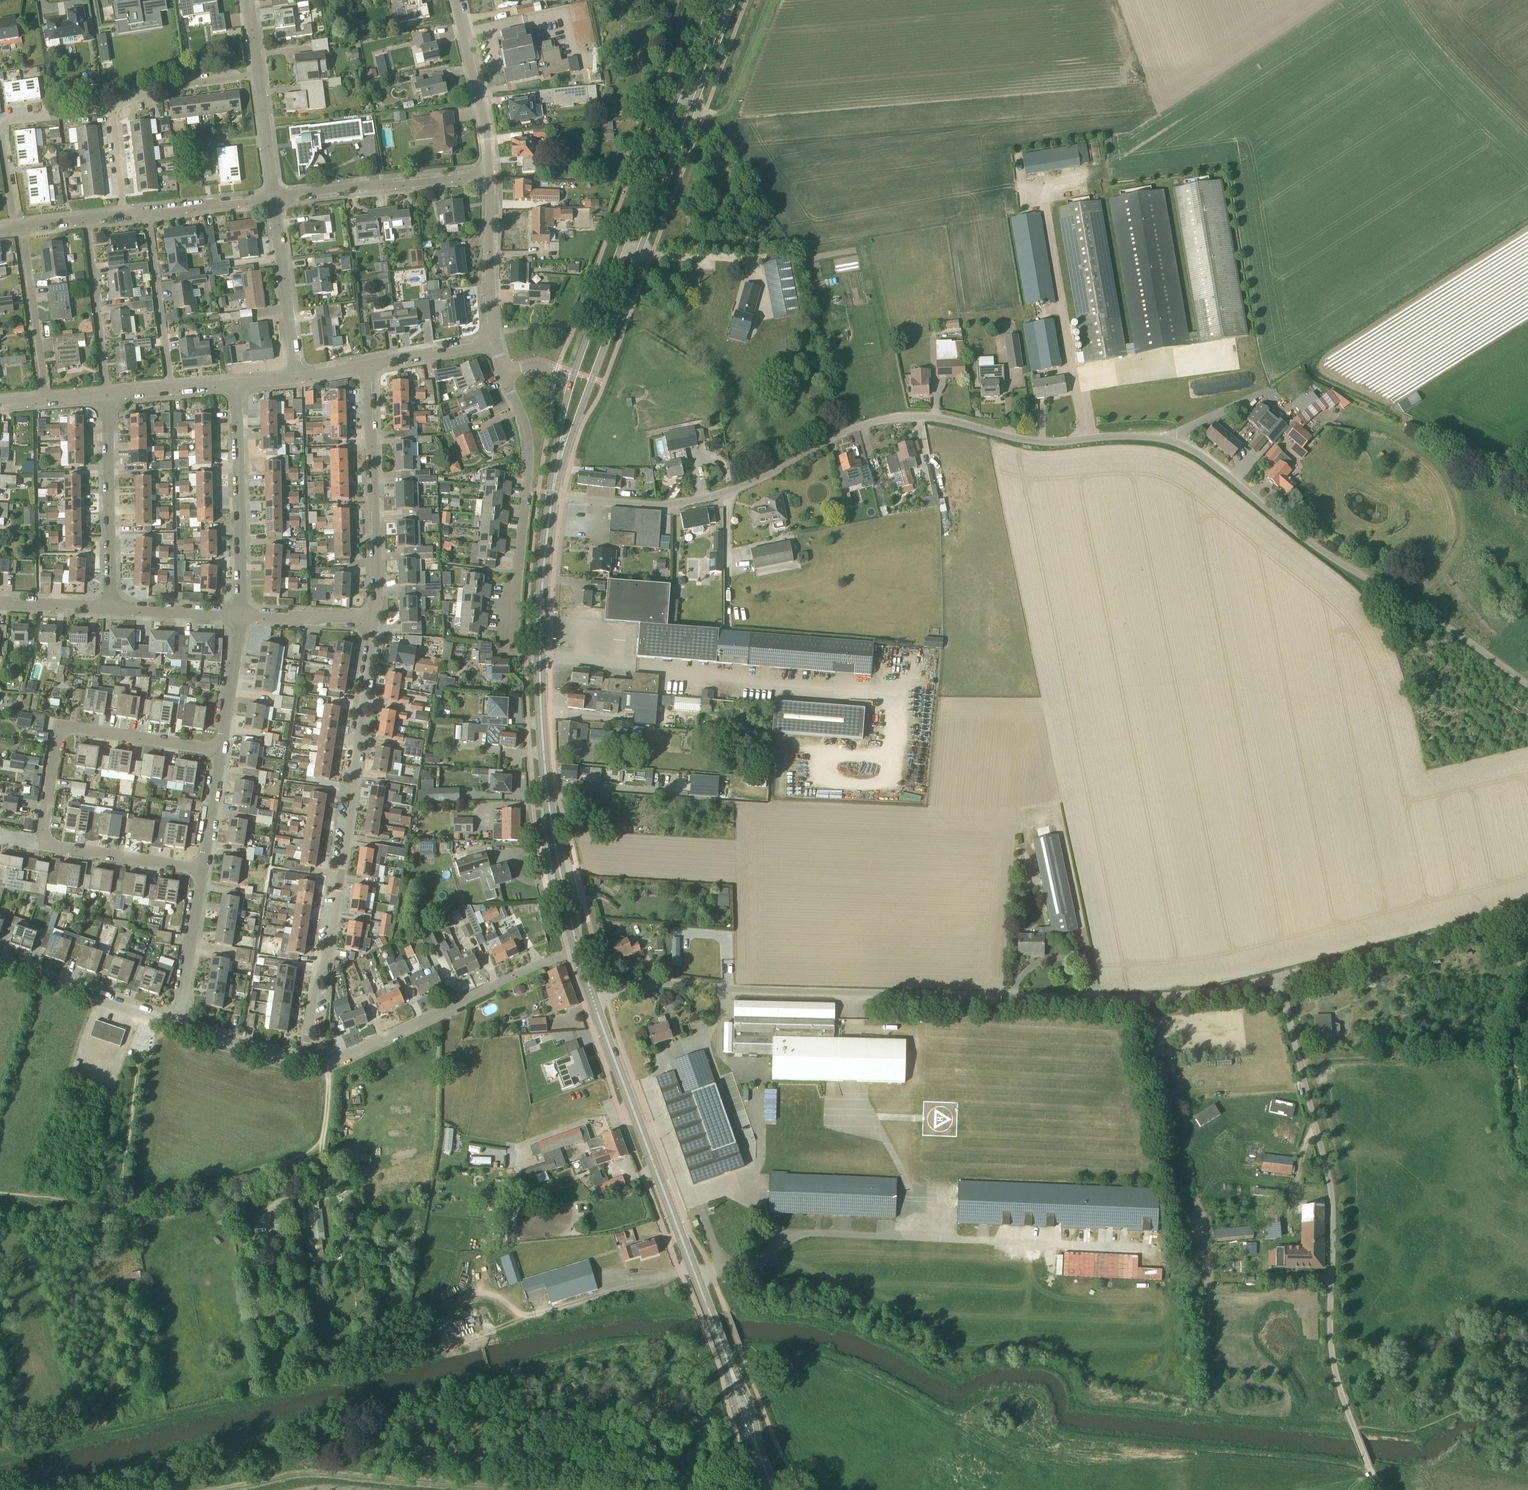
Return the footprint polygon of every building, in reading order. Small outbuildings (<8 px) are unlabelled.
[(113,5),(114,6),(118,32),(131,30),(130,26),(159,21),(157,10),(167,9),(165,0),(164,0),(134,5),(133,1),(113,5)] [(216,3),(217,3),(217,0),(194,0),(195,8),(210,6),(211,12),(210,12),(211,21),(215,20),(224,19),(223,10),(218,11),(216,3)] [(392,4),(401,2),(402,5),(407,4),(408,6),(410,6),(410,7),(406,8),(406,12),(403,13),(403,11),(397,12),(400,23),(408,22),(430,17),(427,5),(423,6),(422,0),(391,0),(392,4)] [(499,9),(518,4),(517,0),(497,0),(499,9)] [(518,16),(535,12),(533,5),(516,8),(518,16)] [(45,39),(50,39),(50,40),(50,42),(60,40),(64,39),(64,43),(74,42),(73,38),(83,37),(84,42),(95,40),(92,19),(85,20),(85,19),(83,9),(69,12),(71,23),(62,25),(61,20),(48,22),(50,29),(48,30),(44,30),(45,39)] [(296,34),(293,10),(274,13),(277,40),(313,35),(311,25),(303,26),(304,33),(296,34)] [(18,38),(15,19),(4,21),(5,23),(0,24),(0,41),(18,38)] [(527,40),(524,28),(501,33),(503,41),(504,45),(501,46),(503,51),(500,51),(501,57),(504,57),(507,70),(504,71),(507,84),(539,77),(538,73),(542,72),(544,80),(551,78),(550,75),(570,71),(571,74),(579,72),(576,57),(568,59),(568,60),(562,61),(559,48),(553,49),(551,41),(543,43),(542,41),(532,43),(531,39),(527,40)] [(106,34),(96,36),(101,63),(110,61),(106,34)] [(431,46),(429,35),(416,38),(417,45),(421,44),(426,63),(440,60),(436,45),(431,46)] [(301,84),(320,81),(319,73),(327,72),(325,56),(330,55),(328,40),(322,41),(312,42),(313,54),(295,57),(298,84),(301,84)] [(378,40),(369,41),(370,48),(379,47),(378,40)] [(422,100),(448,94),(446,86),(443,87),(442,80),(444,79),(442,72),(432,75),(433,82),(424,84),(423,77),(415,78),(417,86),(414,86),(416,94),(421,93),(422,100)] [(88,87),(100,85),(98,74),(86,76),(88,87)] [(329,81),(330,88),(342,87),(341,78),(329,80),(329,81)] [(41,100),(38,79),(37,79),(37,80),(21,83),(21,81),(24,102),(24,101),(40,98),(40,100),(41,100)] [(24,102),(21,81),(21,83),(5,85),(5,84),(4,84),(7,105),(8,105),(8,103),(23,101),(24,102)] [(326,108),(323,82),(323,81),(320,81),(301,84),(302,93),(285,95),(287,113),(308,110),(326,108)] [(588,100),(587,87),(552,90),(554,106),(563,105),(564,108),(574,107),(573,104),(590,103),(590,100),(588,100)] [(228,113),(241,112),(242,112),(239,92),(225,94),(228,113)] [(211,96),(214,115),(224,114),(228,113),(225,94),(211,96)] [(200,117),(214,115),(211,96),(197,97),(200,117)] [(186,119),(200,117),(197,97),(184,99),(186,119)] [(172,120),(186,119),(184,99),(169,101),(172,120)] [(535,105),(542,104),(541,99),(510,103),(513,122),(521,120),(521,122),(531,121),(530,119),(536,118),(535,105)] [(457,151),(452,113),(430,116),(430,117),(412,119),(415,142),(434,139),(436,154),(451,152),(451,155),(453,155),(452,152),(457,151)] [(132,137),(152,135),(150,121),(131,123),(132,137)] [(361,124),(361,122),(310,127),(310,126),(289,129),(291,143),(295,142),(298,169),(311,167),(318,166),(318,165),(317,155),(318,155),(317,153),(322,152),(321,145),(363,140),(363,137),(361,124)] [(78,143),(98,141),(96,127),(77,129),(78,143)] [(59,130),(50,131),(51,139),(60,138),(59,130)] [(546,130),(534,131),(534,138),(547,138),(547,137),(546,130)] [(36,147),(34,131),(36,131),(15,133),(15,134),(16,133),(18,149),(16,149),(16,150),(38,147),(36,147)] [(134,151),(153,149),(152,135),(132,137),(134,151)] [(522,160),(523,173),(535,172),(535,160),(532,160),(531,138),(524,138),(524,140),(513,141),(514,147),(512,147),(513,154),(514,154),(514,157),(523,156),(523,160),(522,160)] [(80,157),(100,155),(98,141),(78,143),(80,157)] [(1087,151),(1086,145),(1076,147),(1022,156),(1025,176),(1080,166),(1079,165),(1077,153),(1087,151)] [(38,164),(36,148),(38,148),(38,147),(16,150),(18,150),(20,166),(18,166),(18,167),(40,164),(40,163),(38,164)] [(238,164),(236,149),(238,148),(216,150),(217,151),(218,151),(220,166),(218,167),(240,165),(240,164),(238,164)] [(135,165),(155,163),(153,149),(134,151),(135,165)] [(82,171),(101,169),(100,155),(80,157),(82,171)] [(137,179),(157,177),(155,163),(135,165),(137,179)] [(240,181),(238,165),(240,165),(218,167),(220,167),(222,183),(220,183),(220,184),(241,181),(240,181)] [(83,185),(103,183),(101,169),(82,171),(83,185)] [(48,186),(46,170),(47,170),(26,172),(26,173),(28,172),(29,188),(28,188),(28,189),(49,186),(48,186)] [(139,193),(143,193),(158,191),(157,177),(137,179),(139,193)] [(1075,354),(1077,365),(1125,356),(1135,354),(1135,355),(1189,346),(1200,344),(1246,336),(1220,181),(1209,183),(1208,177),(1184,181),(1185,187),(1174,189),(1198,333),(1187,335),(1163,191),(1151,193),(1150,187),(1119,192),(1120,198),(1109,200),(1133,343),(1124,345),(1099,202),(1059,209),(1083,353),(1075,354)] [(559,192),(531,191),(531,182),(516,182),(515,201),(559,203),(559,192)] [(85,199),(100,197),(105,197),(103,183),(83,185),(85,199)] [(50,203),(48,187),(49,187),(49,186),(28,189),(30,189),(31,205),(30,205),(30,206),(51,203),(51,202),(50,203)] [(465,224),(462,201),(446,203),(446,202),(438,203),(439,217),(444,216),(445,226),(445,227),(455,226),(465,224)] [(397,213),(397,208),(382,210),(385,238),(386,242),(394,241),(394,236),(392,236),(392,229),(411,227),(409,212),(397,213)] [(561,211),(561,209),(554,209),(548,210),(533,209),(533,233),(532,233),(532,243),(550,243),(550,233),(547,233),(547,228),(553,228),(554,220),(561,220),(561,221),(573,220),(572,210),(561,211)] [(385,238),(382,210),(366,212),(367,217),(355,218),(357,234),(358,241),(359,241),(375,239),(374,231),(379,231),(380,233),(383,233),(383,238),(385,238)] [(1054,304),(1039,214),(1020,217),(1012,218),(1026,305),(1045,302),(1045,305),(1054,304)] [(324,241),(323,235),(332,234),(330,216),(309,219),(310,225),(300,226),(301,238),(311,237),(312,243),(324,241)] [(239,241),(256,239),(258,239),(255,221),(226,225),(227,235),(228,243),(237,242),(239,241)] [(209,245),(216,244),(213,227),(207,228),(208,234),(207,234),(209,245)] [(196,235),(195,229),(176,232),(176,230),(165,231),(167,249),(168,249),(171,274),(187,272),(184,250),(198,248),(205,248),(205,246),(209,245),(207,234),(196,235)] [(138,250),(136,235),(120,237),(120,236),(110,237),(112,247),(107,248),(109,268),(119,266),(125,266),(123,251),(138,250)] [(241,259),(258,257),(256,239),(239,241),(241,259)] [(66,278),(61,243),(43,246),(44,254),(45,254),(45,259),(43,260),(45,281),(66,278)] [(457,250),(456,243),(442,245),(443,251),(437,252),(440,269),(448,268),(449,276),(466,274),(463,250),(457,250)] [(218,256),(216,244),(209,245),(211,257),(218,256)] [(411,267),(424,266),(422,250),(410,251),(411,267)] [(316,265),(317,265),(332,263),(331,256),(315,257),(316,265)] [(349,257),(341,258),(342,271),(351,270),(349,257)] [(788,276),(785,259),(763,264),(774,318),(799,313),(791,275),(788,276)] [(229,261),(221,262),(212,264),(212,271),(228,269),(230,268),(229,261)] [(149,275),(148,263),(138,264),(129,265),(130,272),(143,271),(144,276),(149,275)] [(530,291),(530,285),(526,284),(527,265),(512,264),(511,284),(514,284),(514,291),(530,291)] [(213,277),(229,275),(228,269),(212,271),(213,277)] [(132,298),(129,271),(110,273),(112,292),(110,292),(111,301),(132,298)] [(330,285),(329,271),(320,272),(306,273),(307,283),(312,282),(314,295),(331,293),(330,285)] [(262,290),(260,272),(232,276),(233,281),(234,289),(235,294),(262,290)] [(193,286),(207,284),(205,276),(186,279),(187,286),(191,285),(191,286),(193,286)] [(72,319),(70,309),(70,300),(68,284),(49,287),(50,295),(47,295),(49,310),(53,309),(53,312),(51,312),(53,323),(53,321),(72,319)] [(191,286),(191,285),(187,286),(173,288),(174,295),(175,309),(176,309),(186,308),(187,315),(198,313),(196,298),(193,299),(191,286)] [(531,286),(531,285),(530,285),(530,291),(514,291),(514,298),(529,299),(529,302),(550,302),(550,286),(531,286)] [(452,300),(451,289),(440,291),(428,292),(429,295),(428,295),(429,301),(440,300),(441,301),(447,301),(448,311),(442,312),(442,318),(444,328),(450,327),(450,328),(466,326),(464,309),(465,308),(463,298),(452,300)] [(265,308),(262,290),(235,294),(236,301),(247,300),(248,310),(265,308)] [(12,297),(0,299),(0,308),(14,306),(12,297)] [(752,318),(757,301),(743,297),(738,313),(737,313),(732,328),(739,330),(749,333),(753,318),(752,318)] [(154,312),(153,301),(134,303),(134,310),(147,309),(147,313),(154,312)] [(403,313),(401,303),(393,304),(395,314),(394,314),(397,335),(404,334),(404,328),(418,326),(416,312),(403,313)] [(333,347),(332,338),(330,319),(342,318),(340,305),(316,309),(317,320),(312,321),(313,332),(316,332),(318,349),(333,347)] [(129,318),(128,311),(112,312),(115,335),(131,334),(129,318)] [(397,335),(394,314),(373,317),(374,331),(388,330),(389,336),(397,335)] [(946,330),(959,328),(957,320),(945,322),(946,330)] [(1032,372),(1061,367),(1053,320),(1024,325),(1032,372)] [(267,324),(253,326),(250,326),(252,344),(269,341),(267,324)] [(81,365),(78,343),(77,335),(62,337),(63,345),(54,346),(55,354),(58,353),(59,363),(56,363),(57,370),(66,369),(66,371),(68,370),(68,369),(73,368),(73,366),(81,365)] [(1010,369),(1021,368),(1017,335),(1005,337),(1010,369)] [(226,346),(232,343),(229,337),(223,339),(226,346)] [(119,374),(137,372),(134,349),(152,347),(151,339),(129,341),(119,343),(119,349),(117,350),(119,374)] [(200,343),(199,339),(190,340),(180,341),(184,369),(212,365),(211,355),(209,342),(200,343)] [(253,362),(274,359),(271,341),(269,341),(252,344),(250,344),(251,352),(243,353),(244,363),(253,362)] [(950,344),(952,359),(965,357),(962,342),(950,344)] [(226,365),(233,365),(232,355),(231,347),(223,348),(223,350),(224,356),(226,365)] [(964,377),(963,360),(936,361),(937,376),(947,376),(947,377),(964,377)] [(484,383),(476,363),(461,368),(462,368),(457,369),(456,368),(434,372),(436,383),(454,379),(459,392),(469,388),(484,383)] [(981,383),(981,397),(999,397),(998,383),(1005,383),(1004,371),(1004,365),(977,366),(978,383),(981,383)] [(912,396),(929,396),(928,383),(930,383),(929,371),(911,371),(912,396)] [(1040,381),(1040,376),(1033,377),(1033,382),(1036,399),(1066,394),(1063,377),(1040,381)] [(416,394),(425,394),(434,394),(432,381),(425,381),(425,388),(416,389),(416,394)] [(393,395),(408,394),(408,382),(393,383),(393,395)] [(482,394),(480,390),(463,396),(465,401),(464,401),(467,409),(479,404),(482,412),(493,408),(487,392),(482,394)] [(346,405),(346,392),(331,392),(321,393),(322,398),(322,399),(314,400),(314,392),(305,393),(306,406),(308,405),(314,405),(323,405),(331,404),(331,405),(346,405)] [(1298,417),(1287,427),(1283,432),(1287,436),(1287,437),(1295,444),(1290,450),(1301,461),(1307,454),(1302,449),(1311,438),(1301,429),(1321,411),(1322,413),(1328,408),(1330,410),(1339,404),(1330,392),(1305,412),(1298,417)] [(394,407),(409,406),(408,394),(393,395),(394,407)] [(262,415),(277,415),(276,403),(261,403),(262,415)] [(331,417),(346,416),(346,405),(331,405),(331,417)] [(1250,448),(1256,453),(1263,445),(1267,440),(1272,444),(1283,432),(1287,427),(1280,422),(1275,418),(1273,420),(1270,417),(1272,415),(1260,405),(1247,421),(1258,431),(1260,429),(1264,432),(1257,440),(1250,448)] [(414,406),(409,406),(394,407),(394,419),(426,418),(431,418),(431,412),(426,412),(415,413),(414,406)] [(182,423),(182,413),(174,414),(174,424),(174,429),(178,428),(187,428),(196,428),(211,428),(211,415),(196,416),(196,423),(182,423)] [(131,417),(131,430),(146,429),(154,429),(163,429),(170,428),(170,414),(161,414),(162,423),(154,423),(154,422),(146,423),(146,417),(131,417)] [(277,427),(277,415),(262,415),(262,427),(277,427)] [(306,424),(306,430),(347,429),(346,416),(331,417),(332,422),(323,422),(323,423),(306,424)] [(469,424),(466,416),(451,422),(449,417),(442,419),(443,427),(444,433),(447,432),(452,430),(467,425),(469,424)] [(68,418),(69,424),(60,424),(60,425),(46,426),(46,420),(38,420),(38,430),(38,431),(51,431),(84,431),(83,418),(68,418)] [(409,424),(426,423),(426,418),(394,419),(394,431),(404,431),(404,437),(394,438),(404,438),(418,438),(417,430),(410,430),(409,424)] [(8,423),(2,423),(2,428),(0,428),(0,448),(9,449),(9,443),(1,443),(1,434),(8,435),(8,423)] [(1232,458),(1242,446),(1215,423),(1205,435),(1232,458)] [(463,459),(478,453),(467,425),(452,430),(463,459)] [(489,453),(491,452),(493,451),(494,449),(493,447),(506,442),(500,425),(487,430),(479,433),(482,441),(485,450),(487,452),(489,453)] [(283,427),(277,427),(262,427),(262,439),(295,439),(294,433),(285,434),(285,427),(283,427)] [(196,440),(211,440),(211,428),(196,428),(196,440)] [(670,463),(665,464),(668,479),(683,476),(682,470),(689,468),(685,449),(698,446),(698,443),(695,432),(694,428),(665,434),(670,463)] [(131,441),(146,441),(146,429),(131,430),(131,441)] [(347,440),(347,429),(306,430),(307,435),(324,435),(324,436),(332,435),(332,441),(347,440)] [(84,442),(84,431),(51,431),(51,437),(69,436),(69,442),(84,442)] [(395,458),(413,457),(412,443),(432,443),(432,437),(418,438),(404,438),(404,444),(395,444),(395,458)] [(286,456),(285,444),(295,444),(295,439),(262,439),(262,452),(267,452),(267,457),(277,457),(286,456)] [(197,452),(212,452),(211,440),(196,440),(197,452)] [(147,448),(146,441),(131,441),(132,453),(164,453),(164,447),(147,448)] [(69,454),(84,454),(84,442),(69,442),(69,454)] [(918,467),(915,458),(911,443),(899,446),(901,454),(889,457),(898,490),(900,489),(912,486),(913,485),(909,470),(918,467)] [(1286,467),(1291,461),(1275,446),(1264,459),(1270,465),(1271,464),(1275,467),(1266,477),(1278,487),(1279,485),(1288,494),(1295,485),(1286,477),(1291,471),(1286,467)] [(0,448),(0,459),(9,459),(9,449),(0,448)] [(348,464),(347,451),(331,452),(331,457),(323,458),(323,459),(313,459),(313,465),(323,464),(331,464),(348,464)] [(197,452),(188,452),(179,452),(179,458),(197,458),(197,464),(212,464),(212,452),(197,452)] [(132,466),(147,465),(147,460),(155,460),(155,459),(164,458),(164,453),(132,453),(132,466)] [(69,467),(84,467),(84,454),(69,454),(69,467)] [(854,462),(852,455),(839,458),(844,471),(861,467),(859,461),(854,462)] [(278,463),(277,457),(267,457),(267,463),(266,463),(266,469),(289,469),(289,462),(281,462),(278,463)] [(396,472),(413,472),(413,457),(395,458),(396,472)] [(189,468),(188,460),(175,461),(175,469),(189,468)] [(332,476),(348,476),(348,464),(331,464),(332,476)] [(923,468),(929,498),(922,500),(923,509),(939,506),(938,500),(935,486),(931,466),(923,468)] [(281,475),(289,475),(298,475),(298,470),(298,469),(289,469),(266,469),(266,482),(281,482),(281,475)] [(620,489),(622,478),(633,480),(635,470),(623,469),(622,471),(607,469),(606,476),(579,472),(577,484),(603,487),(615,488),(620,489)] [(862,482),(871,480),(869,470),(860,472),(862,482)] [(479,486),(511,489),(512,483),(504,482),(505,474),(481,472),(479,486)] [(65,478),(65,473),(38,474),(38,479),(65,479),(65,490),(81,490),(81,477),(65,478)] [(197,487),(212,486),(212,474),(197,474),(197,487)] [(16,485),(17,477),(7,476),(0,476),(0,490),(6,490),(7,485),(16,485)] [(332,488),(349,488),(348,476),(332,476),(332,488)] [(151,485),(151,478),(136,478),(136,490),(151,490),(159,490),(169,490),(169,485),(169,484),(151,485)] [(266,496),(281,495),(281,482),(266,482),(266,496)] [(451,485),(441,483),(440,492),(450,493),(451,485)] [(397,497),(413,496),(412,484),(396,484),(397,497)] [(198,499),(213,498),(212,486),(197,487),(198,499)] [(510,496),(511,489),(479,486),(479,492),(484,492),(483,501),(502,503),(503,495),(510,496)] [(332,500),(349,500),(349,488),(332,488),(332,500)] [(65,502),(81,502),(81,490),(65,490),(65,502)] [(152,502),(151,496),(151,490),(136,490),(136,503),(152,502)] [(883,492),(882,493),(875,494),(880,517),(886,516),(884,507),(886,507),(883,492)] [(267,509),(282,508),(281,495),(266,496),(267,509)] [(397,510),(413,510),(413,496),(397,497),(397,510)] [(755,527),(773,524),(774,529),(776,530),(785,528),(787,526),(786,522),(782,506),(780,496),(766,499),(768,508),(752,511),(754,521),(755,527)] [(198,511),(213,510),(213,498),(198,499),(198,511)] [(452,499),(451,507),(460,508),(460,500),(452,499)] [(508,519),(509,512),(501,511),(502,503),(483,501),(477,501),(475,515),(481,516),(508,519)] [(58,514),(66,514),(81,514),(81,502),(65,502),(66,507),(57,507),(57,509),(48,509),(48,514),(58,514)] [(152,502),(136,503),(137,515),(168,514),(168,509),(168,508),(152,509),(152,502)] [(13,505),(8,505),(8,504),(0,504),(0,519),(7,519),(8,511),(13,511),(13,505)] [(314,519),(314,514),(318,514),(318,507),(309,508),(310,524),(309,524),(317,524),(350,523),(349,511),(334,511),(334,516),(326,517),(326,518),(317,519),(314,519)] [(267,522),(282,521),(282,508),(267,509),(267,522)] [(617,546),(658,549),(659,536),(661,512),(652,511),(628,509),(612,508),(609,546),(617,546)] [(716,523),(713,508),(681,514),(683,529),(691,528),(692,533),(694,534),(703,533),(705,531),(704,526),(710,525),(710,524),(716,523)] [(213,523),(213,510),(198,511),(190,511),(181,511),(181,517),(190,517),(190,519),(198,519),(198,523),(213,523)] [(24,512),(25,525),(35,524),(34,511),(24,512)] [(449,525),(450,514),(443,513),(442,524),(449,525)] [(81,514),(66,514),(58,514),(58,520),(66,519),(66,526),(81,526),(81,514)] [(168,514),(137,515),(137,527),(152,526),(152,521),(160,521),(160,519),(169,518),(168,514)] [(414,535),(420,535),(420,522),(432,521),(432,515),(417,515),(418,522),(398,522),(398,535),(414,535)] [(507,525),(508,519),(481,516),(480,530),(499,532),(500,524),(507,525)] [(290,522),(282,523),(282,521),(267,522),(267,535),(282,535),(282,529),(290,529),(290,528),(300,528),(299,528),(300,521),(290,521),(290,522)] [(335,535),(350,535),(350,523),(317,524),(317,529),(326,529),(326,530),(334,530),(335,535)] [(66,538),(82,538),(81,526),(66,526),(66,538)] [(505,548),(506,541),(498,540),(499,532),(480,530),(478,545),(505,548)] [(202,545),(217,545),(217,533),(201,533),(201,539),(193,539),(193,540),(184,540),(184,541),(184,546),(194,546),(202,545)] [(710,572),(722,572),(722,533),(714,533),(714,559),(710,559),(710,572)] [(310,548),(318,548),(335,547),(350,547),(350,535),(335,535),(335,536),(335,542),(327,542),(317,542),(318,543),(310,543),(310,548)] [(399,548),(415,548),(414,535),(398,535),(399,548)] [(659,536),(658,549),(668,550),(669,537),(659,536)] [(66,550),(82,550),(82,538),(66,538),(66,550)] [(152,553),(159,553),(169,554),(169,548),(152,547),(152,540),(137,539),(136,552),(152,553)] [(754,570),(794,562),(790,542),(750,550),(754,570)] [(217,545),(202,545),(202,558),(217,557),(217,545)] [(478,545),(474,545),(472,559),(477,559),(477,560),(496,562),(497,553),(504,554),(505,548),(478,545)] [(307,561),(306,556),(300,556),(290,555),(290,552),(282,552),(282,547),(267,546),(267,559),(282,560),(307,561)] [(351,559),(350,547),(335,547),(318,548),(310,548),(310,553),(318,553),(327,553),(327,554),(335,554),(335,560),(340,560),(340,565),(350,565),(350,559),(351,559)] [(615,558),(615,551),(594,550),(593,564),(591,564),(591,571),(609,573),(610,558),(615,558)] [(151,564),(151,558),(152,553),(136,552),(136,564),(151,564)] [(422,573),(421,560),(433,559),(433,553),(419,554),(419,560),(399,560),(399,573),(416,573),(422,573)] [(307,566),(307,561),(282,560),(267,559),(266,571),(281,572),(282,566),(290,566),(290,565),(299,566),(307,566)] [(85,573),(86,560),(71,560),(70,572),(71,572),(85,573)] [(665,560),(656,560),(656,569),(665,569),(665,560)] [(10,563),(10,561),(1,561),(0,561),(0,573),(9,573),(10,563)] [(135,575),(150,576),(151,564),(136,564),(135,575)] [(194,567),(194,573),(184,573),(184,578),(193,579),(217,580),(217,568),(194,567)] [(318,580),(318,581),(318,585),(327,586),(335,586),(350,587),(351,575),(343,575),(344,568),(331,568),(331,574),(336,574),(335,581),(318,580)] [(54,571),(43,570),(42,574),(48,575),(51,575),(51,583),(62,584),(62,576),(54,576),(54,571)] [(281,584),(281,572),(266,571),(265,583),(281,584)] [(70,572),(63,572),(63,576),(62,576),(62,584),(62,583),(69,584),(85,585),(85,573),(71,572),(70,572)] [(426,585),(425,582),(417,582),(416,573),(399,573),(400,586),(416,586),(420,586),(420,592),(435,592),(435,591),(440,591),(440,585),(434,585),(426,585)] [(41,574),(41,583),(51,583),(51,575),(48,575),(42,574),(41,574)] [(490,592),(491,585),(484,585),(484,576),(465,574),(464,589),(490,592)] [(167,583),(167,577),(157,577),(150,576),(135,575),(134,588),(149,589),(150,583),(158,584),(158,582),(167,583)] [(216,592),(217,580),(193,579),(184,578),(178,578),(178,583),(184,584),(194,585),(201,585),(201,592),(216,592)] [(590,590),(605,591),(605,581),(591,580),(590,590)] [(667,627),(670,586),(618,582),(608,581),(605,622),(640,624),(667,627)] [(280,596),(281,584),(265,583),(265,595),(280,596)] [(350,600),(350,587),(335,586),(327,586),(318,585),(318,586),(311,586),(311,601),(317,601),(318,591),(326,591),(326,593),(335,593),(334,599),(350,600)] [(464,589),(458,589),(457,603),(481,606),(482,598),(490,599),(490,592),(464,589)] [(421,598),(416,598),(400,599),(401,612),(417,611),(425,611),(426,610),(425,598),(435,597),(435,592),(420,592),(421,598)] [(600,601),(601,594),(577,592),(576,607),(590,608),(591,601),(600,601)] [(487,621),(488,614),(481,614),(481,606),(457,603),(456,618),(461,619),(461,618),(487,621)] [(422,624),(421,624),(421,617),(425,617),(425,611),(417,611),(401,612),(401,625),(403,625),(403,635),(422,634),(422,624)] [(487,628),(487,621),(461,618),(461,619),(459,633),(478,635),(479,627),(487,628)] [(871,676),(873,644),(719,631),(667,627),(640,624),(637,658),(716,664),(871,676)] [(34,655),(35,639),(28,639),(28,627),(13,626),(13,642),(20,643),(20,654),(34,655)] [(41,628),(41,644),(48,644),(47,655),(47,663),(60,663),(62,659),(62,648),(62,641),(56,640),(56,629),(41,628)] [(96,657),(96,643),(87,642),(88,630),(71,629),(70,644),(79,644),(79,656),(96,657)] [(122,652),(123,629),(115,629),(115,631),(111,631),(110,644),(102,644),(102,657),(114,658),(116,656),(116,652),(122,652)] [(122,658),(142,659),(142,646),(134,645),(135,632),(131,632),(131,630),(123,629),(122,652),(122,658)] [(162,654),(163,631),(155,631),(155,633),(151,633),(150,646),(142,646),(142,659),(154,660),(156,658),(156,654),(162,654)] [(182,661),(182,648),(174,648),(175,634),(171,634),(171,632),(163,631),(162,654),(168,654),(167,659),(169,661),(171,661),(182,661)] [(202,656),(203,633),(195,633),(195,635),(191,635),(190,648),(182,648),(182,661),(186,661),(194,662),(201,662),(202,656)] [(221,663),(222,650),(214,649),(215,636),(211,636),(211,634),(203,633),(202,656),(208,656),(207,661),(209,663),(221,663)] [(313,651),(314,651),(315,647),(317,636),(308,635),(305,650),(313,651)] [(406,637),(405,644),(417,645),(418,639),(418,638),(406,637)] [(942,649),(943,640),(924,638),(923,647),(942,649)] [(351,657),(352,645),(337,643),(335,655),(351,657)] [(277,659),(279,647),(262,644),(260,656),(277,659)] [(412,658),(412,656),(404,655),(405,648),(393,647),(390,663),(396,664),(396,669),(402,670),(411,671),(411,666),(412,658)] [(443,661),(445,651),(438,649),(435,659),(431,658),(431,660),(418,658),(415,672),(424,673),(437,675),(438,667),(444,668),(446,662),(443,661)] [(349,669),(351,657),(335,655),(328,654),(319,652),(314,651),(313,651),(312,656),(327,659),(326,660),(335,661),(334,667),(349,669)] [(493,652),(479,652),(479,661),(479,665),(493,665),(493,668),(486,668),(486,676),(487,677),(488,679),(489,680),(492,681),(502,681),(502,675),(508,675),(509,661),(500,661),(500,659),(493,659),(493,652)] [(275,671),(277,659),(260,656),(259,668),(275,671)] [(347,681),(349,669),(334,667),(332,678),(347,681)] [(274,682),(275,671),(259,668),(257,680),(274,682)] [(589,672),(590,669),(582,668),(582,670),(574,669),(573,676),(571,676),(571,681),(572,681),(572,683),(588,685),(589,684),(602,685),(602,691),(658,696),(659,676),(633,674),(632,681),(630,681),(603,679),(603,674),(589,672)] [(19,680),(20,671),(12,670),(11,680),(19,680)] [(437,676),(437,675),(424,673),(422,681),(436,683),(437,676)] [(64,674),(57,674),(55,681),(57,681),(58,683),(64,683),(64,675),(63,675),(64,674)] [(413,678),(412,678),(401,676),(388,674),(389,674),(386,687),(400,690),(401,681),(412,683),(413,678)] [(347,681),(332,678),(324,677),(316,676),(313,676),(312,683),(331,685),(329,697),(339,699),(340,692),(345,693),(347,681)] [(170,678),(169,686),(180,687),(181,680),(170,678)] [(272,695),(274,682),(257,680),(255,692),(272,695)] [(210,691),(211,684),(196,682),(195,689),(210,691)] [(94,714),(98,687),(99,684),(98,684),(92,683),(91,691),(86,691),(80,690),(74,689),(73,700),(79,701),(78,705),(84,706),(83,713),(94,714)] [(111,710),(114,695),(115,690),(98,687),(94,714),(105,716),(106,709),(111,710)] [(127,719),(130,697),(125,697),(125,688),(115,687),(115,690),(114,695),(111,710),(117,711),(116,718),(127,719)] [(409,704),(410,699),(399,697),(400,690),(386,687),(384,700),(409,704)] [(141,699),(136,698),(137,692),(131,691),(130,697),(127,719),(138,721),(139,714),(144,715),(147,700),(148,696),(142,695),(141,699)] [(655,726),(658,696),(602,691),(602,692),(595,691),(595,692),(585,691),(584,696),(569,695),(568,708),(617,714),(618,710),(628,711),(635,711),(634,725),(655,726)] [(713,700),(713,692),(701,691),(701,700),(713,700)] [(187,698),(187,696),(181,695),(180,699),(180,705),(177,720),(183,721),(182,728),(193,729),(196,707),(197,699),(187,698)] [(275,702),(293,705),(294,699),(276,696),(275,702)] [(702,700),(671,698),(671,706),(675,707),(674,710),(701,712),(702,700)] [(160,724),(163,702),(147,700),(144,715),(150,716),(149,723),(160,724)] [(508,701),(490,700),(489,709),(482,709),(481,726),(498,727),(498,719),(507,719),(508,701)] [(177,720),(180,705),(174,704),(163,702),(160,724),(171,726),(172,719),(177,720)] [(274,708),(292,711),(293,705),(275,702),(274,708)] [(772,733),(863,740),(865,709),(775,702),(772,733)] [(411,709),(422,711),(423,705),(412,703),(411,709)] [(272,721),(274,708),(266,708),(249,705),(247,717),(264,720),(270,721),(272,721)] [(339,721),(340,708),(326,706),(324,718),(339,721)] [(203,731),(207,709),(196,707),(193,729),(203,731)] [(407,720),(407,715),(383,711),(382,711),(383,711),(381,725),(394,727),(395,718),(407,720)] [(429,722),(431,714),(417,712),(415,720),(429,722)] [(44,724),(46,715),(33,713),(33,715),(20,713),(18,720),(44,724)] [(268,733),(270,721),(264,720),(247,717),(245,729),(268,733)] [(337,733),(339,721),(324,718),(322,730),(337,733)] [(43,733),(44,724),(18,720),(17,726),(30,729),(30,731),(43,733)] [(586,736),(587,726),(563,722),(560,747),(574,749),(577,735),(586,736)] [(474,742),(475,725),(462,724),(462,741),(474,742)] [(403,742),(404,736),(393,735),(394,727),(381,725),(379,737),(378,737),(378,738),(403,742)] [(516,735),(505,733),(505,728),(489,727),(487,740),(491,745),(500,746),(515,748),(516,735)] [(335,744),(337,733),(322,730),(321,737),(312,735),(312,736),(304,735),(304,740),(335,744)] [(606,742),(607,732),(591,730),(590,741),(606,742)] [(423,750),(424,741),(407,739),(405,747),(423,750)] [(333,756),(335,744),(304,740),(303,745),(311,746),(319,747),(318,754),(333,756)] [(258,758),(260,746),(243,743),(241,755),(258,758)] [(86,769),(90,747),(78,745),(75,767),(86,769)] [(102,772),(104,757),(99,756),(100,749),(90,747),(86,769),(95,770),(98,771),(102,771),(102,772)] [(421,758),(423,750),(405,747),(404,756),(421,758)] [(401,757),(401,752),(377,748),(375,760),(394,763),(395,756),(401,757)] [(118,774),(122,752),(111,750),(110,757),(104,757),(102,772),(118,774)] [(135,777),(137,762),(132,761),(133,754),(122,752),(118,774),(135,777)] [(331,768),(333,756),(318,754),(316,766),(331,768)] [(440,764),(440,755),(426,754),(425,763),(440,764)] [(12,762),(25,764),(26,757),(13,755),(12,762)] [(256,770),(257,765),(258,758),(241,755),(239,768),(256,770)] [(151,779),(155,757),(144,756),(143,762),(137,762),(135,777),(151,779)] [(168,782),(170,767),(164,766),(166,759),(155,757),(151,779),(168,782)] [(415,779),(400,777),(402,765),(394,764),(394,763),(375,760),(373,773),(386,775),(385,781),(418,786),(418,780),(415,779)] [(184,784),(187,762),(177,761),(176,768),(170,767),(168,782),(184,784)] [(24,771),(25,764),(12,762),(10,768),(24,771)] [(195,786),(198,764),(187,762),(184,784),(195,786)] [(331,768),(316,766),(316,771),(314,778),(329,780),(331,768)] [(562,766),(561,780),(577,781),(580,781),(579,783),(595,784),(596,773),(595,773),(595,768),(581,767),(581,768),(578,768),(578,767),(562,766)] [(492,785),(492,793),(511,795),(512,779),(504,778),(504,772),(490,772),(489,785),(492,785)] [(719,778),(691,776),(690,796),(717,798),(719,778)] [(433,780),(421,780),(421,790),(428,790),(433,790),(433,780)] [(252,796),(254,784),(237,781),(235,794),(252,796)] [(86,791),(87,784),(72,782),(72,788),(86,791)] [(396,795),(399,795),(400,786),(387,783),(386,789),(372,787),(370,799),(384,801),(392,803),(394,796),(396,796),(396,795)] [(325,808),(327,796),(322,795),(323,789),(313,787),(305,786),(304,792),(312,793),(311,800),(302,798),(303,798),(295,796),(294,800),(282,798),(282,801),(294,803),(302,805),(310,806),(325,808)] [(32,788),(31,795),(25,795),(25,799),(39,800),(39,788),(32,788)] [(85,796),(86,791),(72,788),(71,794),(85,796)] [(428,790),(428,802),(459,801),(459,789),(433,790),(428,790)] [(257,809),(259,797),(252,796),(235,794),(233,806),(257,809)] [(18,806),(19,799),(6,797),(4,804),(18,806)] [(192,808),(193,801),(183,799),(178,799),(177,805),(192,808)] [(369,811),(382,813),(383,808),(384,801),(370,799),(369,811)] [(17,813),(18,806),(4,804),(3,810),(17,813)] [(323,820),(325,808),(310,806),(308,818),(323,820)] [(112,816),(113,812),(112,812),(113,810),(97,807),(95,813),(96,813),(93,829),(99,830),(98,836),(109,838),(112,816)] [(76,833),(80,811),(68,809),(65,831),(76,833)] [(257,816),(273,819),(274,813),(258,810),(257,816)] [(493,840),(497,840),(520,840),(520,810),(502,810),(502,824),(502,831),(493,831),(493,840)] [(96,813),(95,813),(80,811),(76,833),(87,834),(88,828),(93,829),(96,813)] [(380,826),(382,813),(369,811),(367,823),(380,826)] [(129,815),(123,814),(122,818),(112,816),(109,838),(119,840),(120,833),(126,834),(129,815)] [(142,843),(145,821),(134,819),(135,816),(129,815),(126,834),(132,835),(131,841),(142,843)] [(272,825),(273,819),(257,816),(256,823),(272,825)] [(179,820),(162,817),(161,824),(162,824),(159,839),(165,840),(164,846),(175,848),(179,820)] [(34,819),(26,818),(24,830),(33,831),(34,819)] [(321,832),(323,820),(308,818),(306,829),(321,832)] [(246,834),(248,822),(231,819),(229,832),(246,834)] [(454,840),(459,840),(460,840),(460,834),(473,834),(473,819),(454,819),(454,840)] [(188,833),(189,821),(179,820),(175,848),(185,850),(186,844),(188,833)] [(162,824),(161,824),(145,821),(142,843),(152,845),(153,838),(159,839),(162,824)] [(389,840),(390,834),(379,833),(380,826),(367,823),(365,836),(389,840)] [(404,837),(405,829),(394,828),(393,836),(404,837)] [(319,844),(321,832),(306,829),(305,841),(319,844)] [(244,846),(246,834),(229,832),(227,844),(244,846)] [(188,833),(186,844),(195,845),(196,835),(188,833)] [(1078,929),(1074,913),(1057,835),(1032,840),(1050,918),(1051,926),(1046,927),(1046,928),(1034,928),(1034,936),(1018,936),(1018,953),(1034,953),(1034,955),(1044,955),(1043,936),(1078,929)] [(317,856),(319,844),(305,841),(304,847),(296,846),(296,847),(287,846),(287,851),(287,852),(295,853),(317,856)] [(433,854),(433,846),(421,845),(421,854),(433,854)] [(404,862),(406,850),(388,847),(387,855),(396,857),(396,858),(398,858),(399,857),(400,857),(399,861),(404,862)] [(295,853),(287,852),(287,851),(274,849),(274,854),(286,856),(294,857),(294,858),(302,859),(301,865),(298,865),(299,863),(285,861),(284,869),(310,873),(311,867),(316,868),(317,856),(295,853)] [(379,866),(381,852),(361,849),(359,863),(372,865),(379,866)] [(491,868),(486,853),(455,862),(463,887),(493,878),(495,884),(512,879),(507,865),(498,868),(497,866),(491,868)] [(11,859),(7,858),(8,857),(0,856),(0,888),(5,889),(6,889),(11,859)] [(240,872),(242,860),(225,858),(223,870),(240,872)] [(24,860),(15,859),(15,860),(11,859),(6,889),(22,892),(25,892),(27,882),(17,881),(19,870),(22,871),(24,860)] [(46,884),(47,884),(49,870),(50,865),(49,865),(49,866),(46,865),(46,864),(37,863),(35,873),(38,874),(36,884),(27,882),(25,892),(28,893),(40,895),(44,896),(46,884)] [(377,879),(378,874),(379,866),(372,865),(359,863),(357,876),(377,879)] [(55,885),(54,892),(66,894),(67,888),(71,866),(60,864),(59,871),(53,870),(49,870),(47,884),(55,885)] [(84,891),(87,875),(80,874),(81,868),(71,866),(67,888),(66,894),(77,896),(78,893),(83,894),(84,890),(84,891)] [(98,893),(101,871),(93,869),(92,876),(87,875),(84,891),(98,893)] [(238,885),(240,872),(223,870),(221,882),(238,885)] [(116,900),(119,880),(113,879),(114,873),(101,871),(98,893),(116,896),(116,900)] [(313,896),(315,884),(311,883),(312,877),(286,872),(285,881),(292,882),(297,882),(296,886),(291,885),(291,887),(283,886),(282,891),(290,892),(290,893),(298,894),(298,893),(313,896)] [(123,911),(125,897),(133,898),(137,876),(126,874),(125,881),(119,880),(116,900),(115,910),(123,911)] [(149,901),(152,885),(146,884),(147,878),(137,876),(133,898),(149,901)] [(399,887),(401,880),(390,878),(389,886),(399,887)] [(166,903),(169,881),(159,879),(157,886),(152,885),(149,901),(166,903)] [(177,905),(177,899),(180,883),(169,881),(166,903),(177,905)] [(375,894),(376,889),(355,886),(353,899),(366,901),(368,893),(375,894)] [(396,905),(399,887),(389,886),(387,894),(394,896),(393,905),(396,905)] [(729,906),(729,897),(728,895),(729,895),(729,889),(717,889),(717,907),(729,906)] [(312,908),(313,896),(298,893),(298,894),(297,905),(312,908)] [(221,909),(238,911),(240,899),(223,896),(221,909)] [(372,916),(372,910),(365,909),(366,901),(353,899),(351,913),(372,916)] [(310,920),(312,908),(297,905),(296,911),(288,909),(287,911),(279,910),(279,915),(287,916),(295,918),(295,917),(310,920)] [(482,933),(474,914),(471,906),(462,907),(475,936),(482,933)] [(508,916),(505,907),(497,910),(496,908),(492,910),(491,909),(486,911),(487,913),(490,921),(500,916),(501,920),(508,917),(508,916)] [(246,912),(243,912),(238,911),(221,909),(219,920),(236,923),(237,917),(245,918),(246,912)] [(51,936),(50,936),(55,922),(56,923),(59,913),(52,911),(46,930),(42,941),(42,942),(43,942),(41,948),(47,950),(44,956),(55,960),(62,939),(51,935),(51,936)] [(485,923),(490,921),(487,913),(483,915),(482,915),(485,923)] [(13,919),(0,914),(0,937),(3,928),(9,930),(11,923),(13,919)] [(113,926),(124,927),(124,914),(113,914),(113,926)] [(449,929),(456,926),(455,924),(451,914),(450,914),(444,917),(449,929)] [(391,924),(392,916),(383,915),(382,923),(391,924)] [(308,931),(310,920),(295,917),(295,918),(293,929),(308,931)] [(444,931),(449,929),(444,917),(437,920),(442,932),(444,931)] [(234,935),(236,923),(219,920),(217,932),(234,935)] [(430,937),(437,934),(432,922),(425,926),(430,937)] [(21,948),(28,928),(11,923),(9,930),(15,932),(10,945),(21,948)] [(347,936),(361,938),(363,930),(369,931),(370,926),(350,923),(347,936)] [(388,937),(391,924),(382,923),(380,935),(388,937)] [(254,933),(255,926),(248,924),(246,931),(254,933)] [(466,939),(474,935),(469,924),(461,928),(466,939)] [(39,932),(28,928),(21,948),(32,952),(36,940),(42,941),(46,930),(40,928),(39,932)] [(306,944),(308,931),(293,929),(292,936),(276,934),(275,935),(275,939),(306,944)] [(73,959),(78,945),(80,937),(65,931),(62,939),(55,960),(65,963),(67,957),(73,959)] [(132,938),(139,940),(141,933),(134,931),(132,938)] [(171,940),(172,934),(158,931),(157,937),(171,940)] [(232,947),(234,935),(217,932),(215,945),(232,947)] [(512,936),(510,933),(508,933),(498,938),(508,959),(519,954),(515,944),(517,943),(513,935),(512,936)] [(361,938),(347,936),(345,949),(366,953),(366,948),(369,948),(371,940),(365,939),(361,938)] [(170,945),(171,940),(157,937),(156,943),(170,945)] [(375,941),(378,948),(379,949),(388,945),(384,937),(375,941)] [(429,938),(422,941),(425,948),(432,945),(429,938)] [(508,959),(498,938),(491,942),(490,940),(488,942),(488,943),(487,946),(488,947),(486,947),(490,955),(492,954),(497,965),(508,959)] [(662,943),(662,938),(650,939),(651,952),(667,951),(667,943),(662,943)] [(304,955),(306,944),(275,939),(274,944),(290,946),(289,953),(304,955)] [(630,946),(627,940),(612,945),(616,958),(623,955),(624,957),(641,951),(638,944),(630,946)] [(109,956),(111,950),(111,948),(96,943),(93,950),(86,971),(96,974),(99,968),(104,970),(109,956)] [(86,971),(93,950),(78,945),(73,959),(78,961),(76,967),(86,971)] [(413,951),(411,946),(406,949),(404,949),(408,958),(414,970),(420,967),(415,955),(413,951)] [(254,958),(255,951),(237,948),(236,955),(254,958)] [(461,955),(460,954),(469,974),(480,969),(476,958),(478,957),(474,949),(461,955)] [(118,982),(125,961),(114,957),(116,952),(111,950),(109,956),(104,970),(109,972),(107,978),(118,982)] [(420,967),(429,963),(427,957),(424,958),(421,952),(415,955),(420,967)] [(469,974),(460,954),(451,958),(449,954),(445,956),(451,970),(453,969),(458,979),(469,974)] [(140,967),(141,966),(143,958),(136,955),(134,964),(125,961),(118,982),(128,985),(130,979),(135,981),(140,967)] [(253,964),(254,958),(236,955),(235,961),(253,964)] [(396,964),(394,960),(393,957),(386,960),(394,979),(402,976),(396,964)] [(228,973),(230,961),(213,958),(211,970),(228,973)] [(276,967),(277,961),(265,959),(264,965),(276,967)] [(404,961),(404,960),(396,964),(402,976),(410,973),(404,961)] [(169,985),(175,969),(160,964),(157,972),(156,971),(156,972),(149,992),(159,996),(164,983),(169,985)] [(149,992),(156,972),(156,971),(141,966),(140,967),(135,981),(141,982),(139,989),(149,992)] [(295,982),(297,969),(279,966),(277,979),(295,982)] [(431,991),(443,986),(438,976),(440,975),(436,967),(431,969),(433,974),(425,978),(431,991)] [(556,1013),(578,1005),(564,967),(548,973),(554,988),(548,990),(556,1013)] [(226,985),(228,973),(211,970),(209,982),(226,985)] [(422,972),(422,971),(409,977),(413,987),(415,986),(420,996),(431,991),(425,978),(422,971),(422,972)] [(295,982),(277,979),(270,978),(269,985),(267,984),(267,986),(259,985),(258,990),(275,992),(293,995),(295,982)] [(366,996),(373,993),(368,980),(361,983),(366,996)] [(225,997),(226,985),(209,982),(208,994),(225,997)] [(394,986),(392,983),(384,987),(385,990),(393,1008),(405,1003),(400,993),(402,992),(399,984),(394,986)] [(1309,999),(1333,992),(1330,984),(1307,991),(1309,999)] [(393,1008),(385,990),(383,990),(377,993),(377,994),(372,996),(375,1004),(377,1003),(382,1013),(393,1008)] [(291,1007),(293,995),(275,992),(274,1004),(291,1007)] [(223,1009),(225,997),(208,994),(206,1006),(223,1009)] [(241,1016),(242,1007),(243,1003),(236,1002),(235,1005),(234,1015),(241,1016)] [(834,1039),(834,1019),(834,1005),(735,1002),(734,1029),(725,1029),(725,1024),(724,1053),(734,1053),(734,1057),(742,1057),(742,1053),(749,1054),(749,1056),(757,1056),(757,1054),(773,1054),(772,1080),(837,1082),(905,1083),(905,1041),(852,1040),(839,1040),(834,1039)] [(289,1020),(291,1007),(274,1004),(272,1017),(289,1020)] [(356,1027),(352,1014),(349,1004),(335,1009),(339,1021),(341,1020),(345,1031),(356,1027)] [(356,1027),(368,1023),(365,1012),(367,1012),(364,1004),(359,1005),(360,1011),(352,1014),(356,1027)] [(254,1028),(255,1018),(256,1015),(249,1014),(247,1027),(254,1028)] [(672,1039),(665,1016),(658,1018),(658,1019),(659,1019),(661,1026),(649,1030),(651,1037),(649,1037),(650,1039),(653,1038),(655,1044),(672,1039)] [(1331,1024),(1331,1016),(1315,1016),(1315,1038),(1331,1038),(1331,1037),(1339,1036),(1339,1035),(1339,1025),(1337,1024),(1331,1024)] [(289,1020),(272,1017),(271,1019),(270,1030),(287,1033),(289,1020)] [(546,1032),(546,1019),(530,1019),(530,1031),(546,1032)] [(120,1047),(126,1031),(96,1021),(91,1037),(120,1047)] [(671,1063),(674,1072),(682,1094),(690,1091),(711,1153),(720,1176),(744,1167),(736,1145),(728,1148),(707,1087),(715,1084),(704,1051),(671,1063)] [(586,1085),(589,1092),(599,1088),(589,1060),(579,1063),(583,1074),(574,1077),(578,1088),(586,1085)] [(682,1094),(674,1072),(656,1078),(693,1185),(720,1176),(711,1153),(690,1091),(682,1094)] [(1159,1110),(1167,1108),(1163,1090),(1155,1091),(1159,1110)] [(1272,1101),(1269,1113),(1292,1118),(1295,1106),(1272,1101)] [(1214,1105),(1194,1117),(1200,1127),(1220,1115),(1214,1105)] [(540,1143),(543,1154),(551,1151),(583,1139),(579,1129),(540,1143)] [(594,1156),(614,1149),(612,1143),(622,1140),(619,1131),(603,1137),(589,1142),(594,1156)] [(612,1162),(628,1156),(622,1140),(612,1143),(614,1149),(594,1156),(579,1161),(580,1162),(583,1172),(611,1161),(612,1162)] [(1292,1175),(1293,1159),(1283,1158),(1264,1155),(1262,1171),(1282,1174),(1292,1175)] [(520,1173),(512,1176),(514,1182),(558,1168),(555,1160),(546,1163),(519,1172),(520,1173)] [(540,1184),(550,1180),(548,1173),(537,1177),(540,1184)] [(895,1218),(897,1180),(769,1175),(768,1213),(895,1218)] [(502,1181),(498,1203),(504,1204),(508,1182),(502,1181)] [(598,1196),(612,1191),(609,1182),(596,1187),(594,1187),(598,1196)] [(1157,1232),(1158,1190),(959,1182),(957,1225),(1157,1232)] [(1277,1198),(1276,1207),(1276,1208),(1278,1208),(1284,1209),(1285,1199),(1277,1198)] [(1276,1267),(1323,1268),(1324,1200),(1317,1200),(1317,1209),(1311,1208),(1311,1206),(1302,1205),(1301,1246),(1276,1247),(1276,1257),(1276,1267)] [(656,1247),(654,1241),(638,1246),(637,1244),(629,1247),(630,1248),(622,1251),(625,1261),(633,1259),(641,1256),(642,1260),(658,1255),(657,1252),(659,1252),(657,1247),(656,1247)] [(513,1255),(501,1259),(510,1285),(522,1281),(519,1272),(513,1255)] [(598,1290),(589,1260),(523,1281),(527,1293),(546,1287),(551,1304),(598,1290)] [(263,1270),(251,1270),(251,1282),(262,1282),(263,1270)] [(1200,1301),(1199,1288),(1186,1289),(1187,1300),(1193,1300),(1193,1301),(1200,1301)]
